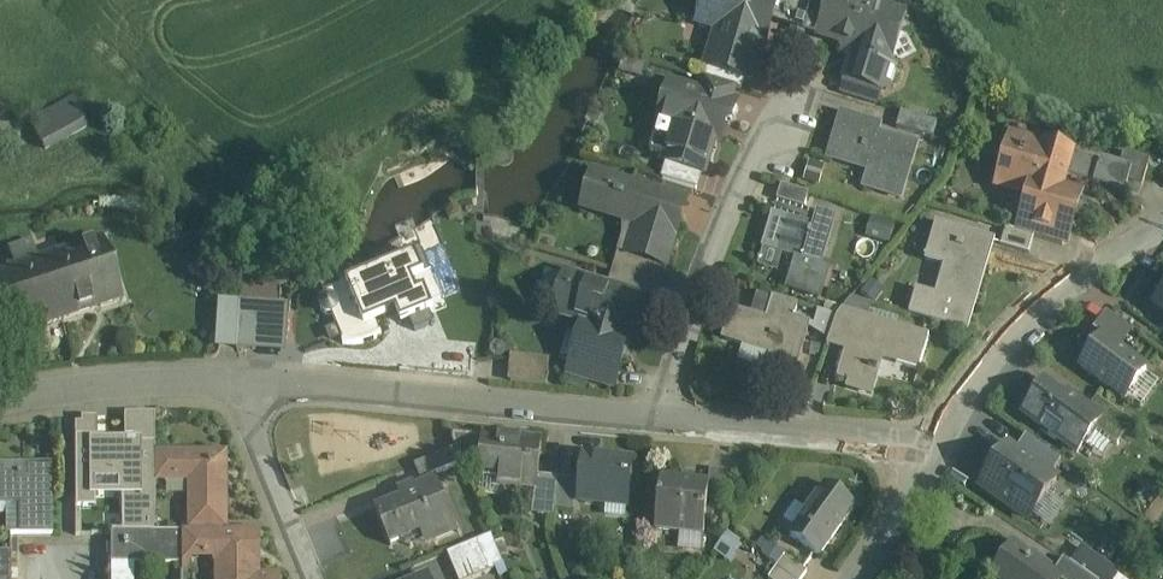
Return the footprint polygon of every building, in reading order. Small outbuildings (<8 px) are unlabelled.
[(778,0),(707,0),(702,19),(722,25),(710,67),(746,77),(751,79),(769,19),(807,31),(816,0),(799,0),(797,6),(778,0)] [(849,0),(816,0),(807,31),(852,44),(852,39),(863,42),(857,63),(853,62),(848,78),(881,88),(902,16),(849,0)] [(746,77),(710,67),(706,80),(711,82),(737,89),(742,91),(746,77)] [(737,89),(711,82),(707,96),(725,102),(725,103),(732,105),(732,104),(733,103),(737,89)] [(103,85),(74,102),(88,127),(117,111),(103,85)] [(707,96),(670,85),(659,122),(660,122),(651,155),(654,156),(654,153),(668,157),(666,163),(668,164),(702,173),(704,174),(713,141),(720,143),(727,122),(720,119),(725,103),(725,102),(707,96)] [(74,102),(31,125),(45,151),(88,127),(74,102)] [(732,105),(725,103),(720,119),(727,122),(732,123),(737,105),(733,103),(732,104),(732,105)] [(938,123),(902,112),(897,129),(933,139),(938,123)] [(879,127),(843,116),(830,158),(862,168),(864,161),(873,164),(866,188),(901,198),(916,147),(894,140),(892,146),(875,141),(879,127)] [(1071,160),(1044,152),(1045,147),(1011,137),(996,186),(1028,195),(1020,219),(1040,224),(1065,232),(1069,233),(1077,207),(1058,201),(1071,160)] [(1150,160),(1124,152),(1120,165),(1132,169),(1128,182),(1142,186),(1150,160)] [(1120,165),(1101,159),(1093,185),(1125,194),(1128,182),(1132,169),(1120,165)] [(702,173),(668,164),(663,180),(697,190),(702,173)] [(685,202),(649,191),(647,198),(631,193),(633,186),(593,174),(582,209),(623,221),(625,214),(641,218),(634,241),(623,238),(618,254),(661,266),(666,268),(666,266),(662,264),(676,218),(680,219),(685,202)] [(809,193),(782,185),(777,200),(805,208),(809,193)] [(813,225),(773,213),(763,249),(802,261),(794,290),(821,298),(830,267),(823,265),(837,217),(817,211),(813,225)] [(1040,224),(1020,219),(1016,231),(1033,236),(1036,237),(1040,224)] [(994,240),(936,223),(925,261),(945,266),(936,296),(917,291),(910,315),(968,332),(994,240)] [(1065,232),(1040,224),(1036,237),(1061,245),(1065,232)] [(1016,231),(1005,228),(1000,245),(1028,253),(1033,236),(1016,231)] [(31,232),(6,240),(15,268),(41,259),(31,232)] [(463,235),(425,251),(425,250),(423,251),(426,257),(414,262),(412,256),(366,275),(384,318),(442,294),(444,299),(483,282),(463,235)] [(0,273),(0,339),(122,299),(102,238),(41,259),(15,268),(0,273)] [(661,266),(618,254),(613,270),(657,283),(661,266)] [(657,283),(613,270),(611,280),(621,283),(619,289),(642,296),(653,299),(657,283)] [(366,275),(324,293),(326,298),(322,301),(321,306),(322,309),(324,312),(326,314),(330,315),(333,314),(344,341),(343,344),(351,344),(362,343),(368,342),(376,339),(382,335),(376,322),(384,318),(366,275)] [(618,293),(568,278),(558,314),(587,322),(576,362),(615,374),(620,356),(624,357),(631,333),(627,332),(634,311),(637,312),(642,296),(619,289),(618,293)] [(824,303),(837,314),(852,297),(839,286),(824,303)] [(783,296),(802,301),(798,316),(815,321),(821,298),(785,288),(783,296)] [(1153,307),(1162,314),(1162,293),(1153,307)] [(799,305),(773,297),(769,311),(794,319),(799,305)] [(241,304),(222,303),(220,339),(238,340),(240,317),(241,304)] [(284,307),(241,304),(240,317),(258,318),(256,350),(257,340),(280,342),(280,343),(282,343),(284,307)] [(794,319),(769,311),(767,319),(732,309),(723,340),(771,354),(765,374),(793,382),(810,324),(794,319)] [(930,336),(843,310),(838,317),(828,347),(829,347),(833,337),(849,342),(837,381),(869,391),(874,373),(878,374),(879,370),(875,369),(880,352),(898,358),(896,364),(919,371),(930,336)] [(258,318),(240,317),(238,340),(238,349),(256,350),(258,318)] [(1147,368),(1103,337),(1081,367),(1125,398),(1147,368)] [(549,366),(513,362),(511,381),(547,384),(549,366)] [(1066,400),(1045,385),(1028,409),(1044,420),(1041,425),(1042,426),(1041,428),(1057,440),(1058,438),(1077,452),(1095,428),(1101,418),(1089,409),(1081,404),(1078,409),(1066,400)] [(1081,404),(1069,395),(1066,400),(1078,409),(1081,404)] [(1133,423),(1098,398),(1089,409),(1101,418),(1095,428),(1118,444),(1119,442),(1117,441),(1130,424),(1131,425),(1133,423)] [(79,424),(74,424),(75,534),(81,534),(80,509),(95,508),(95,499),(123,499),(123,531),(123,532),(156,532),(154,414),(123,415),(123,436),(96,437),(96,417),(79,418),(79,424)] [(484,437),(453,434),(453,442),(456,450),(462,465),(481,467),(484,437)] [(520,442),(485,438),(485,437),(484,437),(481,467),(480,472),(500,474),(499,484),(538,488),(542,443),(520,440),(520,442)] [(1026,437),(1016,451),(1051,475),(1061,461),(1026,437)] [(1016,451),(1009,447),(982,487),(1030,519),(1032,516),(1046,496),(1057,479),(1051,475),(1016,451)] [(456,450),(415,466),(421,481),(462,464),(456,450)] [(228,455),(155,455),(155,481),(193,480),(193,532),(228,532),(228,455)] [(633,462),(585,456),(582,480),(582,481),(580,501),(610,505),(611,501),(627,503),(626,506),(629,507),(633,462)] [(22,464),(0,465),(0,506),(26,506),(26,532),(19,532),(19,535),(53,534),(53,468),(22,469),(22,464)] [(727,471),(711,469),(709,481),(710,482),(709,498),(724,500),(727,471)] [(560,478),(544,476),(539,514),(555,516),(556,509),(560,478)] [(709,481),(662,476),(656,531),(704,536),(709,498),(710,482),(709,481)] [(582,480),(560,478),(556,509),(574,511),(578,481),(582,481),(582,480)] [(437,479),(415,488),(418,495),(403,501),(378,511),(377,508),(375,509),(391,546),(392,545),(391,542),(432,526),(437,538),(456,530),(458,533),(459,532),(437,479)] [(827,484),(791,535),(819,555),(856,504),(827,484)] [(415,488),(401,494),(403,501),(418,495),(415,488)] [(1060,506),(1046,496),(1032,516),(1046,526),(1060,506)] [(156,532),(123,532),(123,531),(111,531),(112,565),(134,565),(185,564),(185,556),(185,532),(156,532)] [(228,532),(193,532),(185,532),(185,556),(219,556),(220,578),(260,578),(260,559),(258,559),(258,532),(228,532)] [(492,535),(479,540),(492,571),(505,566),(492,535)] [(719,549),(733,559),(741,546),(727,536),(719,549)] [(448,553),(459,578),(473,578),(492,571),(479,540),(448,553)] [(1033,558),(1032,560),(1013,548),(993,577),(996,578),(1060,578),(1053,574),(1049,572),(1051,569),(1033,558)] [(11,554),(0,554),(0,578),(11,578),(11,554)] [(786,555),(777,567),(794,578),(802,578),(808,571),(786,555)] [(1063,559),(1053,574),(1060,578),(1093,578),(1063,559)] [(112,565),(112,578),(134,578),(134,565),(112,565)] [(777,567),(769,578),(770,578),(794,578),(777,567)]
